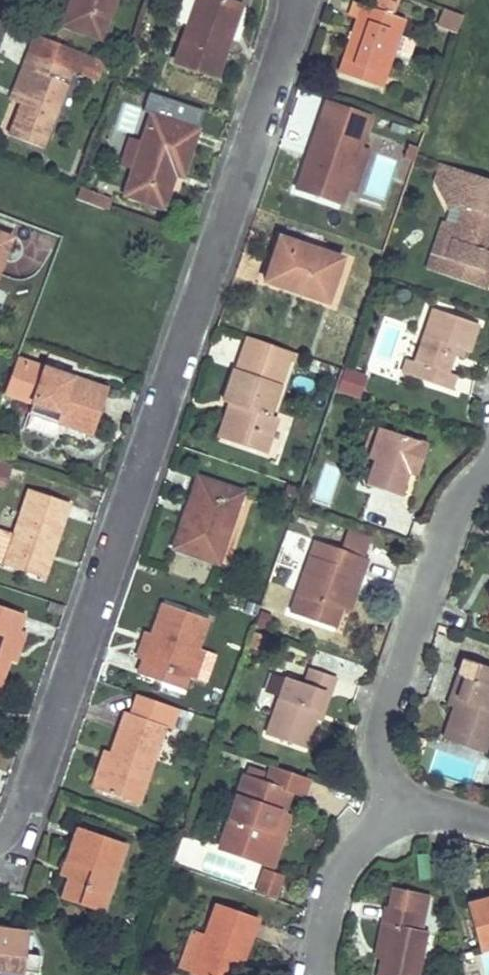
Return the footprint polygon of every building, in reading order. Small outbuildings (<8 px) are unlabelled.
[(113,0),(70,0),(61,24),(98,38),(113,0)] [(239,5),(225,0),(196,0),(175,62),(215,76),(239,5)] [(397,0),(378,0),(376,6),(393,12),(397,0)] [(398,36),(403,20),(391,15),(375,10),(363,5),(339,75),(380,89),(392,51),(398,36)] [(391,15),(393,12),(376,6),(375,10),(391,15)] [(450,31),(456,16),(443,10),(437,26),(450,31)] [(95,80),(102,61),(36,35),(23,66),(33,70),(20,103),(7,135),(41,148),(71,71),(95,80)] [(415,42),(398,36),(392,51),(410,57),(415,42)] [(11,99),(20,103),(33,70),(23,66),(11,99)] [(187,142),(191,128),(150,114),(141,143),(132,169),(124,194),(162,207),(171,180),(168,179),(170,172),(173,174),(181,176),(191,143),(187,142)] [(360,147),(364,135),(319,120),(309,151),(314,152),(312,158),(307,157),(295,190),(339,206),(345,190),(360,147)] [(191,143),(196,130),(191,128),(187,142),(191,143)] [(132,169),(141,143),(129,139),(120,165),(132,169)] [(353,193),(367,150),(360,147),(345,190),(353,193)] [(454,181),(458,170),(441,164),(434,181),(439,189),(454,181)] [(458,170),(454,181),(439,189),(449,210),(458,205),(463,207),(456,227),(445,257),(431,252),(425,270),(484,290),(488,277),(488,273),(484,271),(488,257),(488,180),(458,170)] [(80,188),(75,200),(106,211),(110,200),(80,188)] [(445,257),(456,227),(442,222),(431,252),(445,257)] [(10,238),(0,234),(0,264),(10,238)] [(326,302),(341,258),(278,237),(263,281),(326,302)] [(447,373),(455,348),(468,353),(478,324),(432,309),(414,362),(424,365),(419,379),(431,384),(436,369),(446,373),(447,373)] [(241,372),(253,339),(245,336),(233,369),(241,372)] [(278,347),(253,339),(241,372),(233,369),(222,402),(228,404),(237,407),(235,413),(232,413),(223,440),(264,453),(276,418),(268,416),(284,371),(288,359),(290,351),(279,348),(279,349),(279,348),(278,348),(277,348),(277,347),(278,347)] [(302,356),(290,351),(288,359),(300,363),(302,356)] [(10,396),(22,361),(16,359),(3,393),(10,396)] [(64,376),(22,361),(10,396),(31,403),(28,412),(58,423),(91,434),(106,390),(70,377),(68,382),(62,380),(64,376)] [(343,366),(335,390),(359,398),(367,373),(343,366)] [(431,384),(450,390),(455,376),(447,373),(446,373),(436,369),(431,384)] [(217,438),(223,440),(232,413),(235,413),(237,407),(228,404),(217,438)] [(51,443),(58,423),(28,412),(21,431),(51,443)] [(373,460),(365,485),(399,496),(407,473),(411,462),(420,466),(427,444),(384,429),(373,460)] [(0,459),(0,484),(2,485),(11,463),(0,459)] [(407,473),(416,476),(420,466),(411,462),(407,473)] [(184,514),(172,548),(216,564),(241,492),(196,477),(186,508),(190,509),(188,515),(184,514)] [(50,553),(67,503),(28,490),(12,537),(3,565),(42,579),(48,559),(45,559),(48,553),(50,553)] [(3,565),(12,537),(0,533),(0,534),(0,564),(3,565)] [(361,577),(367,559),(314,540),(289,613),(334,629),(341,609),(348,612),(361,577)] [(196,649),(206,619),(162,604),(151,635),(142,659),(137,674),(181,690),(187,675),(196,649)] [(21,614),(0,607),(0,678),(6,660),(16,631),(21,614)] [(6,660),(13,662),(23,633),(16,631),(6,660)] [(142,659),(151,635),(144,633),(136,656),(142,659)] [(193,678),(202,651),(196,649),(187,675),(193,678)] [(453,708),(442,740),(482,753),(488,734),(488,685),(488,668),(463,659),(458,676),(463,678),(453,708)] [(304,749),(314,719),(323,692),(329,695),(334,678),(309,669),(304,684),(286,678),(266,735),(304,749)] [(463,678),(458,676),(453,691),(450,690),(445,705),(453,708),(463,678)] [(320,721),(329,695),(323,692),(314,719),(320,721)] [(169,728),(176,708),(135,694),(128,714),(124,712),(110,754),(97,791),(136,804),(163,726),(169,728)] [(97,791),(110,754),(103,751),(90,788),(97,791)] [(273,767),(267,785),(243,777),(218,850),(260,864),(270,834),(275,836),(282,815),(289,794),(300,798),(306,779),(273,767)] [(270,834),(260,864),(270,867),(288,817),(282,815),(275,836),(270,834)] [(76,827),(64,862),(72,865),(68,877),(60,899),(100,913),(107,893),(103,893),(108,878),(112,879),(124,844),(76,827)] [(60,875),(68,877),(72,865),(64,862),(60,875)] [(263,865),(253,889),(275,898),(285,875),(263,865)] [(103,893),(107,893),(112,879),(108,878),(103,893)] [(385,907),(381,923),(386,925),(380,957),(376,974),(418,974),(427,932),(421,930),(428,897),(391,889),(387,907),(385,907)] [(466,905),(479,951),(488,948),(488,898),(466,905)] [(256,921),(214,906),(203,935),(190,973),(195,974),(228,974),(237,951),(244,954),(256,921)] [(380,957),(386,925),(381,923),(375,956),(380,957)] [(26,933),(0,930),(0,969),(21,972),(36,974),(38,957),(23,954),(26,933)] [(177,968),(190,973),(203,935),(190,930),(177,968)] [(244,954),(237,951),(228,974),(236,974),(244,954)]
